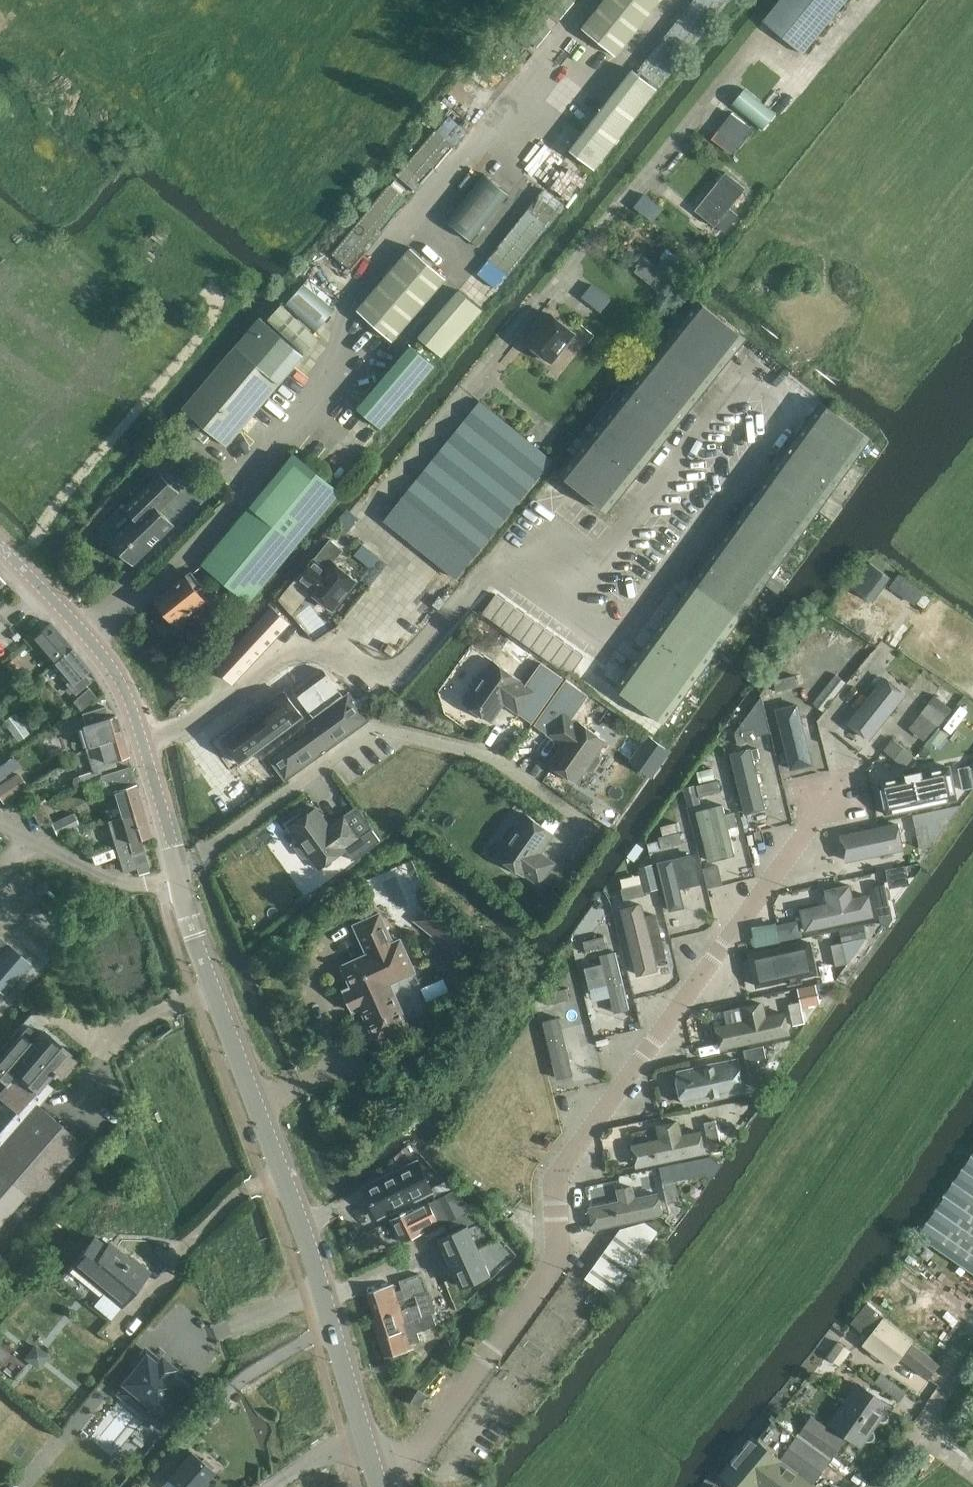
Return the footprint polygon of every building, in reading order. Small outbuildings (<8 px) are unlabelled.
[(582,28),(600,42),(616,56),(661,0),(605,0),(582,28)] [(763,21),(803,54),(847,0),(781,0),(763,21)] [(633,69),(570,150),(595,170),(658,88),(633,69)] [(754,131),(733,114),(712,140),(734,157),(754,131)] [(419,188),(458,143),(439,127),(400,172),(419,188)] [(569,153),(491,258),(513,274),(591,169),(569,153)] [(716,226),(717,225),(731,208),(747,188),(726,171),(696,210),(716,226)] [(471,240),(510,193),(485,173),(447,220),(471,240)] [(390,181),(340,250),(360,264),(409,195),(390,181)] [(648,191),(636,203),(654,219),(665,206),(648,191)] [(726,232),(740,215),(731,208),(717,225),(726,232)] [(412,247),(358,309),(392,340),(447,277),(412,247)] [(669,275),(680,262),(669,254),(659,267),(645,256),(637,265),(667,290),(675,280),(669,275)] [(675,280),(686,267),(680,262),(669,275),(675,280)] [(594,281),(584,295),(603,309),(613,296),(594,281)] [(335,309),(305,282),(284,305),(315,332),(335,309)] [(443,356),(483,309),(460,289),(420,336),(443,356)] [(608,510),(745,339),(698,301),(561,472),(608,510)] [(319,339),(282,304),(269,318),(306,352),(319,339)] [(552,362),(575,333),(551,313),(528,342),(552,362)] [(236,345),(183,409),(227,444),(280,382),(303,354),(261,318),(261,317),(236,345)] [(381,427),(435,365),(412,345),(358,408),(381,427)] [(457,577),(553,459),(480,400),(385,519),(457,577)] [(741,616),(870,438),(821,402),(692,580),(741,616)] [(179,492),(203,468),(185,453),(182,457),(180,454),(160,473),(179,492)] [(249,601),(341,491),(295,453),(203,563),(249,601)] [(174,524),(160,510),(179,492),(160,473),(126,507),(136,517),(112,541),(134,564),(174,524)] [(336,522),(347,532),(361,515),(349,505),(336,522)] [(331,538),(299,577),(311,587),(309,590),(310,590),(333,609),(349,590),(357,580),(334,562),(344,549),(331,538)] [(869,599),(887,574),(870,562),(852,586),(869,599)] [(926,606),(934,594),(900,571),(892,584),(926,606)] [(206,600),(196,589),(201,585),(191,573),(158,599),(168,613),(168,617),(171,621),(175,621),(177,623),(206,600)] [(741,616),(692,580),(679,598),(728,634),(741,616)] [(492,620),(506,601),(496,594),(482,613),(492,620)] [(728,634),(679,598),(666,616),(715,652),(728,634)] [(502,627),(516,608),(506,601),(492,620),(502,627)] [(234,682),(290,623),(272,606),(217,666),(234,682)] [(511,634),(526,615),(516,608),(502,627),(511,634)] [(521,641),(535,621),(526,615),(511,634),(521,641)] [(715,652),(666,616),(653,634),(703,669),(715,652)] [(531,648),(545,628),(535,621),(521,641),(531,648)] [(72,648),(50,622),(40,631),(36,627),(23,638),(32,648),(38,643),(55,663),(72,648)] [(541,655),(555,635),(545,628),(531,648),(541,655)] [(703,669),(653,634),(640,652),(690,687),(703,669)] [(550,662),(564,642),(555,635),(541,655),(550,662)] [(560,669),(574,649),(564,642),(550,662),(560,669)] [(84,674),(89,669),(90,669),(72,648),(55,663),(70,680),(65,684),(75,695),(90,681),(84,674)] [(570,676),(584,656),(574,649),(560,669),(570,676)] [(22,662),(13,650),(3,658),(12,670),(22,662)] [(690,687),(640,652),(627,669),(677,705),(690,687)] [(534,691),(519,681),(521,679),(494,660),(484,675),(481,673),(477,673),(471,682),(472,686),(474,688),(464,702),(491,721),(505,702),(519,712),(534,691)] [(664,723),(677,705),(627,669),(615,687),(664,723)] [(310,680),(297,690),(315,715),(329,705),(342,694),(324,670),(310,680)] [(887,674),(850,719),(872,737),(909,692),(887,674)] [(798,686),(796,675),(774,680),(777,691),(798,686)] [(81,711),(97,697),(89,688),(73,701),(81,711)] [(269,700),(219,739),(238,763),(296,717),(299,715),(280,691),(277,693),(269,700)] [(286,779),(369,719),(349,692),(306,723),(310,728),(271,757),(286,779)] [(777,706),(793,765),(829,755),(819,719),(807,722),(801,700),(777,706)] [(946,716),(929,702),(921,712),(939,726),(946,716)] [(122,735),(116,715),(109,717),(105,706),(81,713),(84,725),(81,725),(87,746),(88,745),(122,735)] [(30,732),(15,712),(3,721),(18,741),(30,732)] [(596,754),(606,740),(579,721),(578,723),(563,712),(549,733),(563,743),(550,763),(576,782),(587,767),(589,769),(593,769),(599,760),(599,756),(596,754)] [(760,739),(757,727),(736,732),(738,744),(760,739)] [(128,756),(122,735),(88,745),(96,770),(115,765),(113,760),(128,756)] [(908,764),(917,753),(895,735),(886,746),(908,764)] [(746,812),(768,808),(755,745),(733,749),(746,812)] [(653,746),(635,771),(648,780),(666,755),(653,746)] [(970,765),(958,767),(963,789),(972,786),(972,779),(970,765)] [(105,793),(114,790),(122,816),(143,810),(136,784),(134,785),(128,767),(95,776),(93,770),(77,775),(80,785),(100,779),(105,793)] [(27,786),(18,774),(0,786),(0,797),(3,801),(27,786)] [(721,791),(718,779),(698,784),(697,785),(700,796),(721,791)] [(32,792),(29,786),(22,791),(25,796),(32,792)] [(46,802),(43,796),(36,800),(39,806),(46,802)] [(738,827),(731,800),(698,809),(712,858),(738,851),(732,828),(738,827)] [(345,847),(360,837),(345,816),(330,827),(316,807),(290,826),(300,841),(297,843),(297,846),(303,855),(307,856),(310,854),(320,868),(346,849),(345,847)] [(151,836),(143,810),(122,816),(129,840),(129,842),(127,842),(130,853),(132,853),(143,850),(140,839),(151,836)] [(57,835),(79,824),(73,813),(52,823),(57,835)] [(540,852),(543,848),(554,832),(527,814),(517,828),(514,826),(511,827),(504,836),(505,839),(508,842),(498,856),(524,875),(526,873),(540,883),(555,862),(540,852)] [(899,818),(843,832),(849,860),(906,846),(899,818)] [(932,845),(928,823),(916,826),(920,847),(932,845)] [(683,843),(681,831),(660,836),(659,836),(659,837),(662,848),(683,843)] [(136,867),(132,853),(130,853),(127,842),(129,842),(129,840),(116,844),(124,871),(136,867)] [(143,850),(132,853),(136,867),(138,874),(150,870),(143,850)] [(683,885),(703,880),(696,850),(642,863),(649,889),(663,885),(668,908),(688,903),(683,885)] [(709,884),(725,882),(722,862),(707,864),(709,884)] [(890,866),(892,882),(910,881),(909,864),(890,866)] [(806,926),(877,916),(873,891),(856,893),(854,882),(827,885),(829,901),(803,904),(806,926)] [(646,895),(643,883),(622,888),(621,888),(621,889),(624,900),(646,895)] [(890,904),(885,883),(874,885),(878,907),(890,904)] [(672,965),(661,910),(648,912),(645,900),(624,904),(637,972),(672,965)] [(479,939),(444,912),(430,901),(415,920),(464,958),(479,939)] [(401,978),(416,972),(401,939),(393,942),(380,913),(355,924),(368,954),(342,965),(353,989),(348,991),(355,1007),(360,1005),(377,1042),(410,1027),(395,993),(396,992),(398,991),(400,988),(401,987),(401,985),(401,984),(402,983),(401,981),(401,980),(401,978)] [(759,944),(807,933),(802,914),(755,926),(759,944)] [(608,947),(605,935),(584,941),(586,952),(608,947)] [(29,963),(0,937),(0,991),(3,994),(29,963)] [(810,940),(745,950),(751,989),(808,980),(807,970),(815,969),(810,940)] [(848,963),(843,942),(831,944),(836,966),(848,963)] [(605,959),(587,964),(592,986),(610,982),(617,1010),(632,1006),(619,948),(603,951),(605,959)] [(428,996),(451,987),(446,976),(424,985),(428,996)] [(819,982),(800,985),(804,1005),(822,1001),(819,982)] [(570,999),(567,988),(546,992),(546,993),(548,1004),(570,999)] [(806,1022),(801,1000),(789,1003),(794,1025),(806,1022)] [(562,1014),(545,1019),(559,1076),(577,1072),(562,1014)] [(67,1055),(69,1053),(42,1030),(25,1050),(15,1041),(0,1057),(0,1078),(6,1083),(15,1073),(36,1091),(51,1074),(52,1075),(54,1072),(61,1078),(75,1061),(67,1055)] [(677,1070),(687,1104),(749,1086),(739,1052),(677,1070)] [(763,1082),(764,1081),(759,1060),(747,1062),(752,1084),(763,1082)] [(15,1073),(6,1083),(0,1078),(0,1097),(18,1112),(36,1091),(15,1073)] [(83,1145),(37,1105),(0,1148),(0,1223),(25,1194),(34,1201),(83,1145)] [(721,1141),(716,1119),(705,1122),(709,1143),(721,1141)] [(944,1195),(946,1196),(918,1235),(972,1273),(972,1154),(944,1195)] [(418,1162),(365,1188),(378,1215),(432,1189),(418,1162)] [(679,1199),(675,1178),(663,1180),(668,1202),(679,1199)] [(461,1209),(453,1193),(434,1202),(442,1219),(461,1209)] [(427,1218),(421,1205),(413,1209),(420,1222),(427,1218)] [(424,1231),(420,1222),(413,1209),(391,1219),(402,1242),(424,1231)] [(591,1279),(618,1294),(658,1226),(630,1210),(591,1279)] [(468,1226),(440,1238),(451,1262),(479,1250),(468,1226)] [(121,1304),(149,1270),(132,1256),(129,1259),(109,1243),(105,1248),(94,1238),(72,1264),(121,1304)] [(479,1250),(451,1262),(462,1286),(490,1274),(479,1250)] [(426,1291),(421,1273),(399,1279),(402,1288),(396,1290),(399,1299),(426,1291)] [(399,1299),(396,1290),(394,1283),(368,1291),(376,1317),(402,1309),(399,1299)] [(433,1311),(428,1294),(417,1298),(422,1314),(433,1311)] [(900,1328),(868,1302),(852,1323),(869,1336),(881,1320),(884,1322),(897,1332),(900,1328)] [(408,1329),(406,1321),(402,1309),(376,1317),(373,1318),(379,1338),(408,1329)] [(417,1330),(437,1324),(433,1312),(406,1321),(408,1329),(413,1342),(420,1340),(417,1330)] [(910,1342),(897,1332),(884,1322),(877,1330),(879,1331),(866,1348),(892,1368),(905,1352),(903,1351),(910,1342)] [(414,1348),(413,1342),(408,1329),(379,1338),(386,1357),(414,1348)] [(26,1355),(39,1366),(51,1352),(37,1340),(26,1355)] [(854,1353),(840,1341),(829,1354),(840,1363),(843,1359),(847,1362),(854,1353)] [(940,1364),(913,1344),(902,1358),(929,1378),(940,1364)] [(136,1368),(124,1382),(169,1419),(189,1394),(186,1392),(186,1394),(178,1387),(179,1386),(177,1385),(181,1379),(171,1371),(172,1370),(173,1368),(171,1367),(163,1360),(161,1359),(160,1360),(159,1361),(145,1349),(132,1365),(136,1368)] [(910,1391),(899,1378),(888,1370),(877,1385),(899,1402),(910,1391)] [(887,1409),(886,1409),(889,1404),(861,1385),(832,1423),(861,1443),(864,1440),(865,1440),(867,1441),(869,1442),(871,1441),(873,1441),(874,1440),(875,1438),(876,1437),(876,1435),(876,1434),(876,1433),(875,1431),(875,1430),(874,1429),(872,1428),(878,1420),(879,1421),(880,1421),(881,1422),(883,1422),(884,1422),(886,1421),(887,1420),(888,1420),(889,1419),(889,1418),(890,1416),(890,1415),(890,1414),(889,1412),(889,1411),(888,1410),(887,1409)] [(420,1407),(428,1394),(419,1389),(411,1401),(420,1407)] [(814,1484),(846,1439),(812,1415),(783,1455),(780,1459),(814,1484)] [(720,1477),(733,1486),(762,1486),(763,1486),(818,1486),(814,1484),(780,1459),(783,1455),(755,1434),(720,1477)] [(213,1470),(191,1451),(168,1479),(177,1486),(199,1486),(213,1470)]
